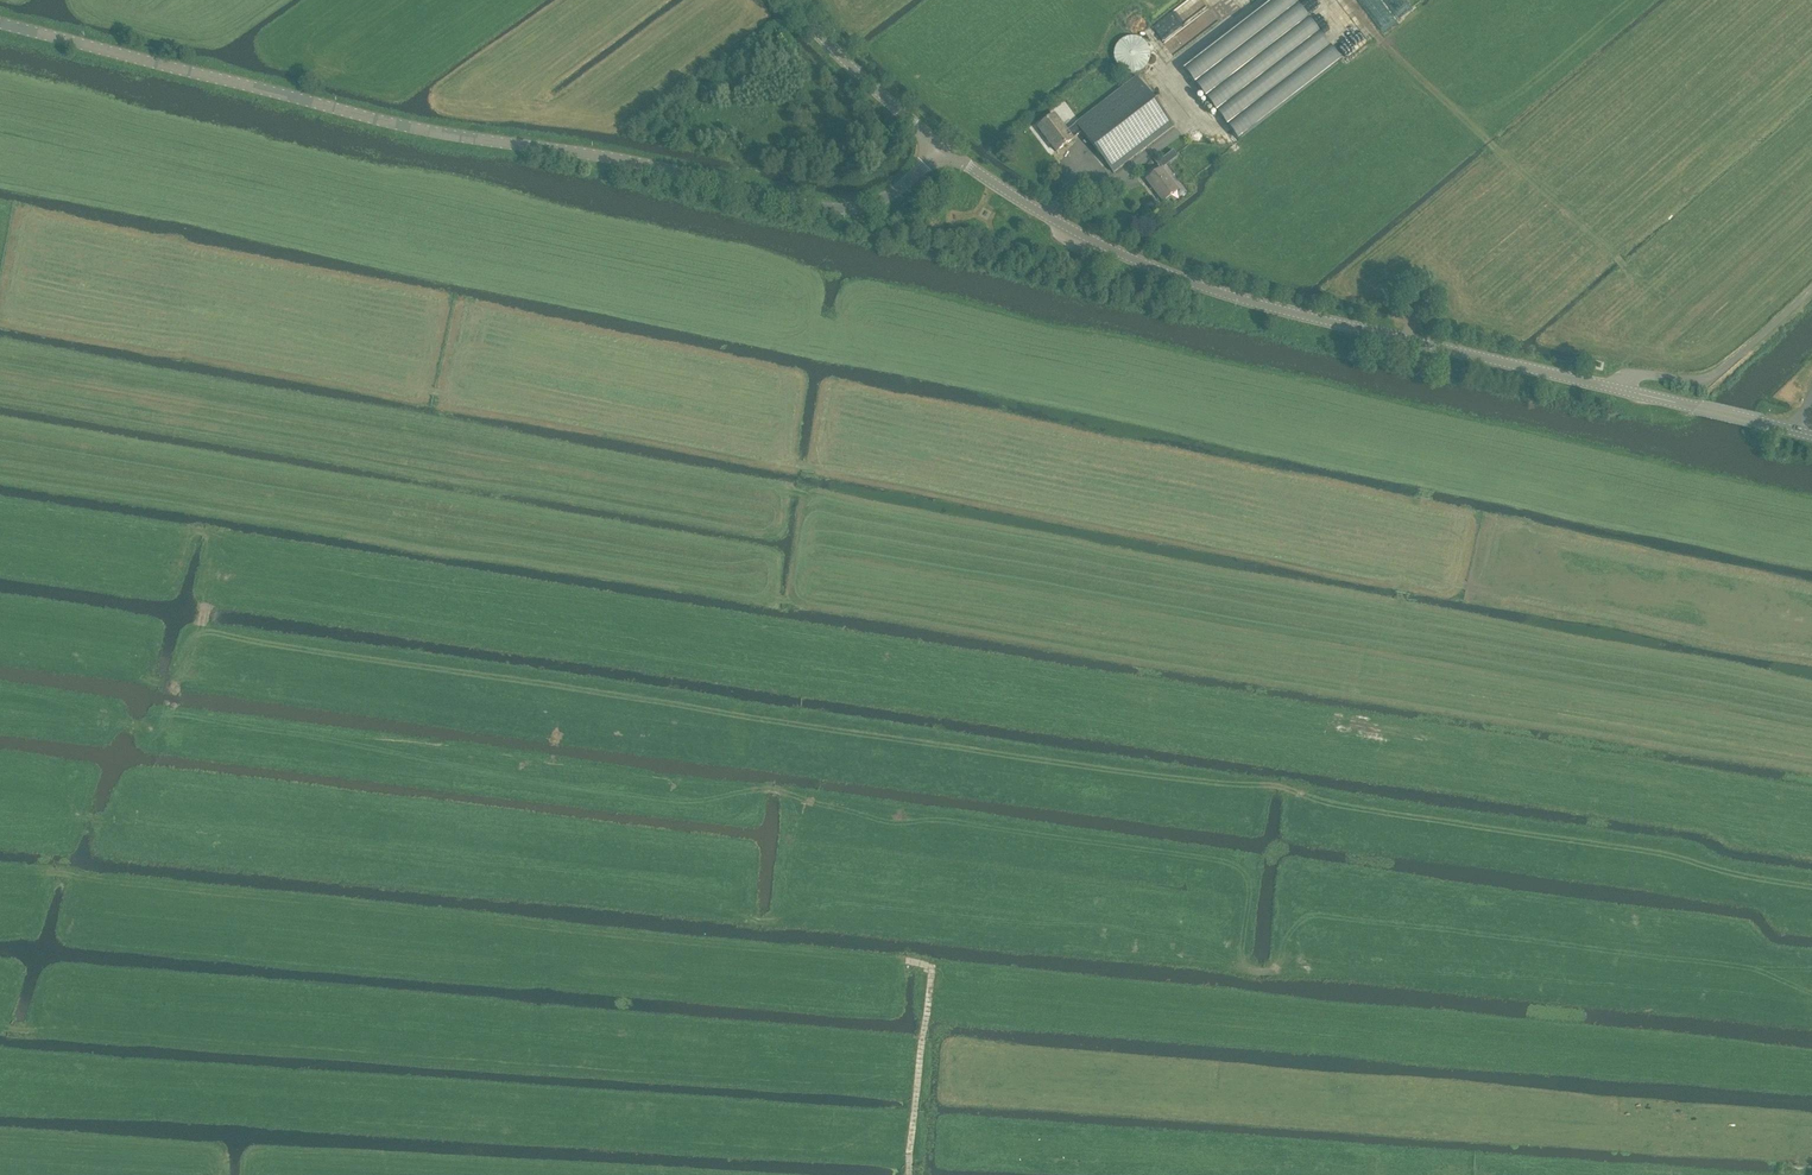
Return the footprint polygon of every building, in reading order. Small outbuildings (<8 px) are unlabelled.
[(1239,142),(1341,64),(1292,0),(1274,0),(1183,70),(1239,142)] [(1131,73),(1132,73),(1134,73),(1137,72),(1139,71),(1141,70),(1144,68),(1145,66),(1147,64),(1148,61),(1149,58),(1149,55),(1149,52),(1148,49),(1147,47),(1144,43),(1142,41),(1139,39),(1137,38),(1133,38),(1130,38),(1126,39),(1122,40),(1119,43),(1116,46),(1115,50),(1114,53),(1114,58),(1115,61),(1117,65),(1119,67),(1122,70),(1125,72),(1128,72),(1131,73)] [(1133,158),(1173,127),(1136,78),(1076,123),(1076,124),(1067,131),(1073,138),(1082,131),(1114,173),(1133,158)] [(1057,152),(1073,139),(1073,138),(1067,131),(1055,115),(1038,128),(1057,152)] [(1173,151),(1162,159),(1167,165),(1178,157),(1173,151)] [(1162,168),(1147,180),(1152,188),(1163,202),(1178,190),(1162,168)] [(1424,311),(1426,301),(1428,294),(1417,291),(1413,308),(1424,311)]
